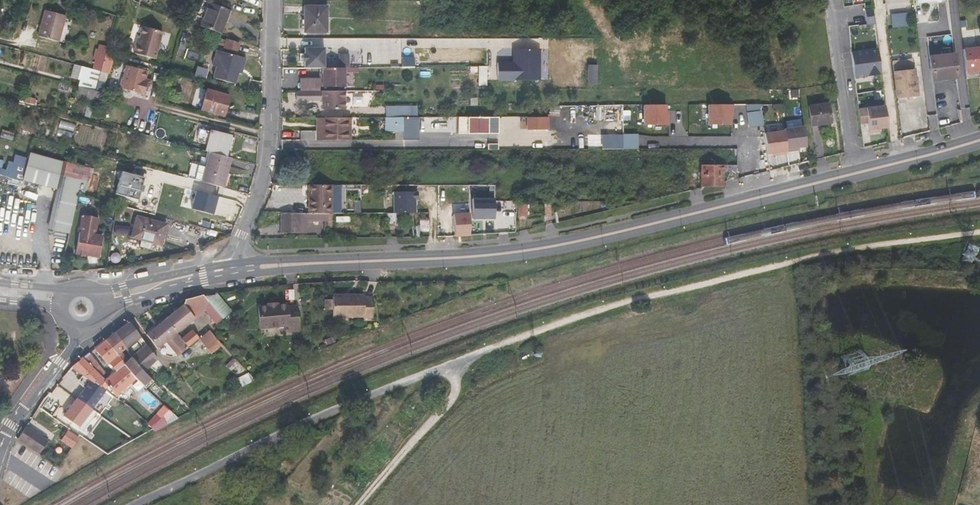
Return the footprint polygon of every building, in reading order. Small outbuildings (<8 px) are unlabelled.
[(916,12),(914,0),(908,0),(902,1),(903,13),(916,12)] [(210,3),(203,22),(222,30),(230,11),(210,3)] [(304,32),(327,32),(326,6),(304,6),(304,32)] [(874,9),(865,10),(867,24),(875,23),(874,9)] [(56,52),(66,16),(46,11),(36,46),(56,52)] [(222,30),(203,22),(201,26),(221,34),(222,30)] [(162,32),(143,27),(140,39),(138,45),(136,44),(134,53),(155,59),(162,32)] [(236,52),(239,45),(227,40),(226,44),(220,42),(219,45),(225,47),(224,48),(236,52)] [(303,53),(303,61),(305,61),(305,67),(325,67),(325,47),(305,48),(305,53),(303,53)] [(964,49),(967,72),(979,71),(979,47),(964,49)] [(93,70),(101,72),(105,56),(106,52),(106,51),(96,48),(94,58),(96,59),(93,70)] [(878,49),(852,52),(855,78),(881,73),(878,49)] [(213,78),(235,84),(238,73),(240,68),(243,69),(246,59),(217,51),(213,66),(217,67),(213,78)] [(933,81),(958,78),(955,53),(930,57),(933,81)] [(79,80),(77,86),(95,91),(101,72),(93,70),(74,65),(70,78),(79,80)] [(147,71),(126,65),(120,88),(144,94),(146,85),(144,84),(147,71)] [(198,66),(195,76),(202,78),(205,69),(198,66)] [(323,68),(322,68),(322,74),(322,78),(319,78),(319,86),(345,86),(344,67),(323,68)] [(897,97),(918,94),(917,86),(920,86),(919,82),(917,82),(915,69),(894,72),(897,97)] [(319,86),(319,78),(301,78),(301,91),(319,90),(319,86)] [(95,91),(77,86),(74,98),(97,103),(100,92),(95,91)] [(207,90),(201,110),(223,116),(229,96),(207,90)] [(342,90),(323,90),(323,91),(296,92),(296,102),(324,101),(324,108),(342,108),(342,90)] [(812,125),(831,123),(828,103),(809,106),(812,125)] [(385,104),(385,130),(411,129),(411,125),(404,125),(404,116),(414,116),(414,104),(385,104)] [(733,114),(733,105),(708,105),(708,126),(730,126),(730,117),(730,114),(733,114)] [(763,125),(761,105),(746,105),(749,126),(763,125)] [(885,105),(867,107),(870,132),(878,131),(877,128),(888,127),(885,105)] [(666,114),(666,106),(644,106),(644,126),(668,126),(668,118),(666,118),(666,114)] [(549,128),(550,115),(527,114),(526,127),(549,128)] [(500,132),(500,115),(457,115),(457,132),(500,132)] [(321,117),(315,117),(315,130),(298,130),(298,140),(315,140),(315,139),(321,139),(321,117)] [(349,117),(321,117),(321,139),(349,140),(349,117)] [(807,146),(804,126),(784,129),(784,131),(787,151),(794,150),(794,148),(807,146)] [(171,142),(179,144),(182,130),(175,128),(171,142)] [(209,152),(224,156),(227,146),(231,147),(234,137),(198,128),(194,141),(208,145),(206,151),(209,152)] [(764,133),(767,154),(773,153),(773,155),(787,153),(787,151),(784,131),(764,133)] [(728,175),(738,175),(738,148),(725,148),(726,164),(701,164),(701,185),(710,185),(723,186),(723,182),(723,170),(728,170),(728,175)] [(223,187),(232,158),(224,156),(209,152),(202,181),(223,187)] [(28,182),(58,190),(78,195),(83,196),(87,182),(88,176),(91,177),(93,169),(62,161),(63,159),(36,153),(28,182)] [(8,177),(22,180),(26,166),(27,161),(28,158),(15,155),(13,162),(8,160),(5,170),(9,172),(8,177)] [(333,213),(333,184),(310,184),(310,212),(333,213)] [(69,233),(78,195),(58,190),(50,228),(69,233)] [(358,209),(366,209),(370,209),(371,196),(355,196),(355,201),(349,201),(349,191),(335,191),(335,209),(358,209)] [(204,212),(224,217),(227,204),(208,199),(204,212)] [(527,203),(519,203),(519,212),(519,216),(527,215),(527,203)] [(307,221),(328,221),(328,213),(281,213),(281,233),(307,233),(307,221)] [(82,214),(74,252),(98,256),(102,235),(94,234),(98,217),(82,214)] [(131,237),(155,244),(159,223),(137,216),(131,237)] [(420,233),(429,232),(429,230),(429,219),(429,216),(420,216),(420,233)] [(159,223),(155,244),(160,245),(166,225),(159,223)] [(176,333),(188,346),(208,329),(232,310),(218,293),(201,295),(195,297),(185,299),(183,304),(164,319),(176,333)] [(334,317),(374,318),(374,297),(365,297),(365,295),(334,294),(334,317)] [(268,306),(259,306),(260,328),(288,327),(288,331),(299,330),(298,308),(288,308),(288,305),(279,305),(279,304),(268,304),(268,306)] [(157,348),(176,333),(164,319),(146,334),(157,348)] [(157,359),(128,322),(114,333),(125,348),(136,340),(141,347),(131,355),(143,371),(157,359)] [(208,329),(188,346),(195,354),(196,355),(196,354),(197,356),(214,342),(213,340),(216,338),(208,329)] [(111,334),(105,340),(115,353),(116,353),(118,353),(119,354),(121,353),(120,352),(125,348),(114,333),(111,334)] [(169,361),(188,346),(176,333),(157,348),(168,362),(169,361)] [(83,357),(71,367),(80,373),(84,376),(103,389),(108,386),(115,395),(114,396),(117,398),(129,388),(134,393),(143,386),(134,378),(122,363),(115,353),(105,340),(95,348),(107,364),(109,363),(115,369),(104,379),(94,370),(99,366),(89,353),(83,357)] [(131,355),(122,363),(134,378),(143,386),(151,379),(144,373),(143,371),(131,355)] [(80,373),(71,367),(70,369),(67,372),(75,377),(80,373)] [(163,381),(170,375),(166,370),(159,376),(163,381)] [(107,399),(110,394),(103,389),(84,376),(80,381),(86,385),(62,415),(78,427),(102,396),(107,399)] [(923,385),(917,383),(916,383),(913,390),(919,392),(923,385)] [(44,398),(43,399),(51,406),(60,396),(52,389),(44,398)] [(182,407),(186,412),(191,409),(195,407),(192,401),(189,402),(189,403),(182,407)] [(33,414),(31,417),(36,420),(43,411),(42,410),(38,407),(33,414)] [(17,439),(17,440),(37,454),(47,440),(26,425),(17,439)] [(60,441),(70,448),(77,437),(73,434),(74,432),(68,428),(66,430),(68,430),(60,441)]
